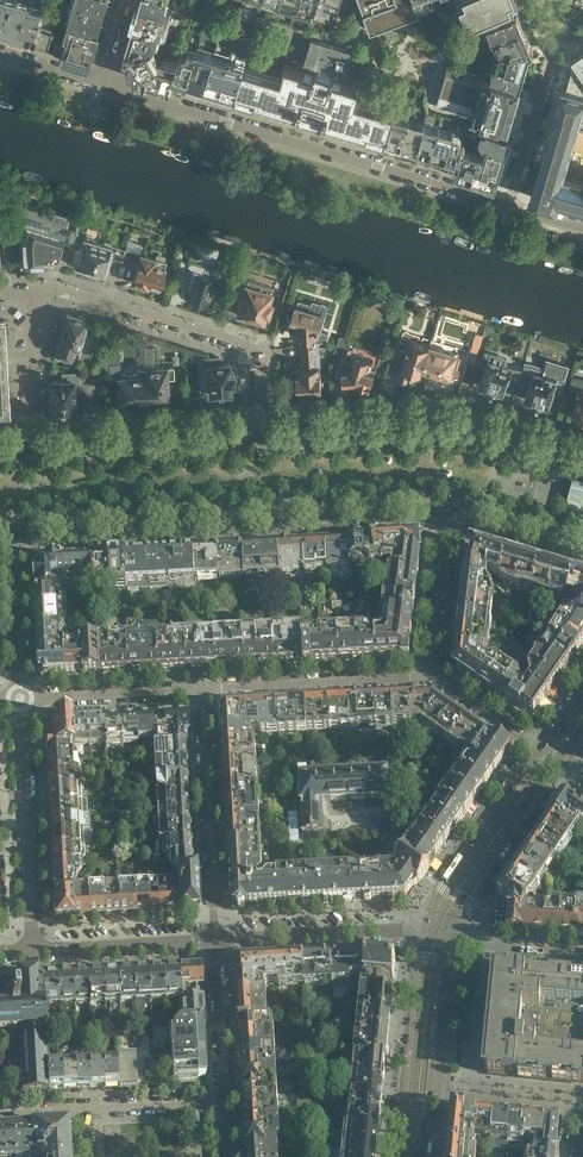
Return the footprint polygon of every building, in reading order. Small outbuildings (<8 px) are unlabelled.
[(24,6),(24,5),(8,0),(0,0),(0,30),(15,35),(24,6)] [(100,12),(79,5),(80,3),(71,0),(69,0),(66,12),(69,13),(66,22),(95,30),(100,12)] [(103,0),(71,0),(80,3),(79,5),(100,12),(103,0)] [(138,8),(168,16),(171,6),(165,4),(167,0),(141,0),(138,8)] [(299,0),(280,0),(279,4),(288,6),(287,9),(295,11),(299,0)] [(318,0),(299,0),(295,11),(304,14),(304,11),(313,14),(318,0)] [(341,0),(318,0),(313,14),(316,15),(316,13),(324,15),(324,17),(335,20),(341,0)] [(416,0),(360,0),(362,5),(356,7),(358,14),(364,12),(371,30),(420,12),(416,0)] [(420,12),(428,9),(425,0),(416,0),(420,12)] [(471,25),(482,20),(485,26),(491,23),(517,12),(522,10),(518,0),(461,0),(471,25)] [(31,39),(39,11),(24,6),(15,35),(31,39)] [(165,27),(168,16),(138,8),(133,25),(158,33),(158,32),(160,25),(165,27)] [(50,28),(53,18),(54,16),(39,11),(31,39),(35,41),(35,43),(37,46),(36,47),(41,48),(42,47),(45,46),(50,28)] [(523,26),(517,12),(491,23),(494,31),(492,32),(494,38),(496,38),(498,37),(523,26)] [(85,63),(95,30),(66,22),(64,31),(67,32),(60,56),(85,63)] [(158,43),(161,33),(158,32),(158,33),(133,25),(126,47),(139,51),(147,47),(150,48),(153,47),(154,47),(155,43),(158,43)] [(532,47),(523,26),(498,37),(502,49),(532,47)] [(455,61),(463,34),(449,30),(441,56),(455,61)] [(356,101),(361,86),(349,82),(350,78),(346,77),(353,51),(312,38),(304,65),(299,63),(298,67),(286,64),(282,78),(244,67),(236,95),(261,103),(262,101),(327,120),(361,130),(360,132),(386,140),(393,116),(394,112),(356,101)] [(149,69),(156,64),(158,60),(157,61),(154,55),(156,54),(153,47),(150,48),(147,47),(139,51),(126,47),(124,55),(137,79),(145,81),(149,69)] [(525,69),(530,52),(531,52),(532,51),(533,50),(533,49),(533,48),(532,47),(502,49),(502,50),(499,62),(525,69)] [(578,120),(582,104),(582,48),(572,56),(577,72),(571,74),(568,87),(563,86),(556,109),(557,109),(531,196),(557,204),(559,197),(582,204),(582,122),(578,120)] [(188,81),(197,52),(189,49),(179,54),(176,63),(177,63),(172,76),(181,79),(182,80),(185,81),(187,81),(188,81)] [(204,86),(213,56),(203,53),(204,50),(198,49),(197,52),(188,81),(196,83),(197,85),(201,86),(202,85),(204,86)] [(220,90),(229,61),(219,58),(219,55),(214,53),(213,56),(204,86),(212,88),(213,89),(215,90),(216,90),(218,90),(220,90)] [(172,76),(177,63),(176,63),(161,58),(158,60),(156,64),(149,69),(145,81),(169,88),(172,76)] [(236,95),(244,67),(245,66),(234,63),(235,60),(229,58),(229,61),(220,90),(228,93),(229,94),(232,95),(234,95),(236,95)] [(520,86),(525,69),(499,62),(495,61),(494,67),(497,68),(494,78),(520,86)] [(520,86),(494,78),(448,64),(436,106),(456,112),(460,101),(465,103),(464,107),(469,109),(470,104),(476,106),(473,117),(508,127),(520,86)] [(440,121),(442,115),(427,111),(425,117),(440,121)] [(454,126),(456,120),(442,115),(440,121),(454,126)] [(401,145),(408,120),(409,118),(403,116),(403,119),(393,116),(386,140),(388,141),(389,142),(393,143),(394,143),(401,145)] [(416,149),(423,125),(424,122),(418,120),(417,123),(408,120),(401,145),(403,145),(404,146),(407,147),(409,147),(416,149)] [(430,153),(437,129),(438,126),(433,125),(432,128),(423,125),(416,149),(417,150),(418,151),(422,152),(423,151),(430,153)] [(506,151),(511,136),(485,128),(481,141),(483,144),(486,145),(506,151)] [(445,158),(452,134),(453,131),(448,129),(447,132),(437,129),(430,153),(432,154),(433,155),(437,156),(438,156),(445,158)] [(458,168),(464,148),(465,145),(464,142),(461,141),(462,138),(461,136),(452,134),(445,158),(454,160),(453,166),(458,168)] [(499,174),(506,151),(486,145),(483,154),(484,154),(479,168),(499,174)] [(471,178),(478,152),(464,148),(458,168),(456,174),(471,178)] [(496,186),(499,174),(479,168),(484,154),(483,154),(478,152),(471,178),(496,186)] [(62,248),(67,232),(63,231),(67,216),(20,202),(11,234),(19,233),(21,262),(24,261),(26,263),(46,262),(53,262),(52,255),(56,255),(56,254),(58,246),(62,248)] [(8,232),(6,212),(0,213),(0,244),(8,243),(8,232)] [(119,264),(123,248),(112,245),(113,243),(106,241),(105,243),(94,240),(94,237),(88,235),(86,237),(82,236),(73,263),(75,264),(75,265),(81,267),(82,266),(104,273),(108,261),(119,264)] [(158,289),(166,261),(123,248),(119,264),(135,269),(132,281),(158,289)] [(194,262),(192,267),(219,275),(220,270),(194,262)] [(208,302),(214,281),(215,281),(217,276),(193,269),(194,269),(180,265),(175,282),(188,286),(185,296),(184,295),(184,296),(195,300),(197,305),(203,302),(208,303),(208,302)] [(236,294),(239,284),(231,281),(226,299),(233,301),(235,293),(236,294)] [(268,311),(271,302),(270,300),(268,300),(271,292),(246,285),(237,312),(250,316),(251,316),(253,320),(259,322),(262,320),(265,311),(266,311),(268,311)] [(317,330),(322,312),(307,308),(309,304),(300,301),(299,305),(295,304),(291,319),(296,320),(297,325),(294,327),(295,334),(300,336),(301,347),(319,346),(319,336),(320,331),(317,330)] [(77,359),(85,333),(82,332),(86,319),(85,318),(84,316),(78,315),(77,316),(68,313),(56,352),(77,359)] [(7,366),(4,319),(0,320),(0,411),(9,410),(7,366)] [(422,372),(422,371),(430,345),(409,339),(402,337),(397,352),(405,354),(398,377),(400,382),(405,384),(409,380),(412,369),(421,372),(422,372)] [(462,363),(454,361),(457,353),(430,345),(422,371),(435,375),(436,372),(458,378),(462,363)] [(321,379),(319,346),(301,347),(302,367),(297,370),(298,378),(296,378),(296,379),(292,381),(292,387),(296,389),(312,389),(314,390),(318,389),(319,388),(322,388),(322,387),(322,386),(323,385),(324,385),(324,380),(323,380),(321,379)] [(371,370),(373,361),(351,355),(353,349),(344,346),(340,362),(349,365),(347,371),(345,371),(345,383),(346,385),(348,385),(348,386),(349,387),(355,386),(356,385),(356,384),(358,384),(358,383),(368,385),(369,384),(370,384),(374,371),(371,370)] [(154,362),(153,347),(145,347),(146,363),(154,362)] [(518,382),(523,368),(500,361),(501,357),(494,355),(493,359),(489,357),(483,377),(482,378),(481,379),(480,380),(480,381),(480,382),(480,383),(480,384),(481,385),(481,386),(482,386),(483,387),(484,387),(485,387),(487,387),(488,387),(503,392),(507,379),(518,382)] [(234,386),(233,370),(230,370),(229,363),(219,364),(219,356),(203,357),(204,377),(210,376),(210,394),(213,394),(214,396),(220,395),(221,394),(231,393),(230,386),(234,386)] [(120,373),(119,364),(110,364),(111,380),(118,380),(118,373),(120,373)] [(168,396),(167,377),(174,376),(173,367),(166,367),(166,366),(147,367),(147,368),(146,368),(147,376),(148,376),(149,398),(157,397),(158,399),(165,398),(165,397),(168,396)] [(149,398),(148,376),(147,376),(146,368),(138,369),(138,372),(120,373),(118,373),(118,380),(120,399),(122,399),(123,401),(129,400),(130,399),(149,398)] [(551,397),(557,378),(552,377),(553,373),(546,371),(545,375),(523,368),(518,382),(530,386),(526,398),(540,403),(541,403),(542,404),(543,405),(544,405),(545,406),(546,406),(547,406),(548,406),(549,405),(550,404),(551,404),(551,403),(551,402),(551,401),(551,400),(551,399),(551,398),(551,397)] [(74,401),(74,392),(79,392),(78,372),(63,373),(63,380),(49,381),(51,413),(65,412),(67,414),(73,413),(73,412),(75,412),(75,410),(77,409),(76,402),(74,401)] [(578,384),(575,394),(579,395),(577,400),(576,400),(574,405),(576,405),(572,416),(581,418),(582,415),(582,416),(582,386),(578,384)] [(418,575),(420,555),(420,538),(368,541),(370,567),(380,567),(382,565),(382,564),(392,563),(391,571),(418,575)] [(350,572),(348,542),(343,542),(343,541),(339,541),(339,543),(326,543),(327,573),(339,573),(339,576),(342,577),(350,577),(350,572)] [(370,576),(370,567),(368,541),(348,542),(350,572),(358,572),(358,576),(370,576)] [(328,578),(327,573),(326,543),(302,544),(304,575),(317,574),(317,577),(319,579),(328,578)] [(304,575),(302,544),(278,546),(280,576),(292,575),(293,578),(295,580),(304,579),(304,575)] [(481,565),(486,548),(472,544),(467,561),(469,561),(466,568),(465,580),(486,583),(487,575),(485,574),(487,567),(481,565)] [(195,583),(193,550),(169,551),(169,545),(137,547),(134,550),(134,553),(126,554),(128,586),(139,586),(139,583),(148,582),(148,585),(195,583)] [(280,578),(280,576),(278,546),(276,546),(276,545),(246,547),(246,548),(243,548),(243,547),(242,547),(244,580),(262,579),(263,581),(265,584),(269,583),(271,580),(271,579),(280,578)] [(244,581),(244,580),(242,547),(217,549),(219,581),(219,582),(244,581)] [(499,579),(506,554),(486,548),(481,565),(487,567),(485,574),(487,575),(499,579)] [(219,581),(217,549),(193,550),(195,583),(219,581)] [(128,586),(126,554),(93,555),(93,556),(95,587),(95,597),(101,596),(101,590),(104,590),(106,588),(126,587),(126,589),(128,589),(128,586)] [(513,590),(523,559),(506,554),(499,579),(501,583),(508,585),(507,588),(513,590)] [(95,587),(93,556),(35,559),(37,590),(60,589),(59,585),(67,585),(71,589),(95,587)] [(530,595),(531,592),(540,564),(523,559),(513,590),(530,595)] [(547,600),(557,569),(540,564),(531,592),(541,595),(540,598),(547,600)] [(566,598),(572,579),(570,578),(571,573),(557,569),(547,600),(554,602),(555,599),(561,601),(566,598)] [(415,598),(418,575),(391,571),(390,571),(390,573),(389,573),(388,584),(385,586),(384,594),(415,598)] [(571,573),(570,578),(572,579),(566,598),(572,600),(574,599),(578,600),(580,598),(582,599),(582,577),(571,573)] [(491,594),(492,586),(490,586),(487,583),(486,583),(465,580),(463,598),(493,601),(494,597),(491,594)] [(64,601),(62,599),(60,599),(60,589),(37,590),(38,611),(65,610),(64,601)] [(364,605),(366,592),(364,592),(355,601),(364,605)] [(413,615),(415,598),(384,594),(383,600),(381,600),(380,611),(385,612),(413,615)] [(492,609),(493,601),(463,598),(461,615),(488,618),(489,609),(492,609)] [(66,630),(65,610),(38,611),(39,632),(64,631),(66,630)] [(411,632),(413,615),(385,612),(383,626),(386,629),(411,632)] [(575,614),(569,615),(565,620),(561,621),(559,624),(582,640),(582,620),(575,614)] [(487,629),(488,618),(461,615),(459,632),(489,636),(490,629),(487,629)] [(559,624),(555,631),(553,631),(549,637),(552,639),(576,655),(582,645),(582,640),(559,624)] [(358,660),(356,629),(349,629),(349,632),(338,633),(340,661),(358,660)] [(377,659),(376,634),(373,631),(363,631),(363,629),(356,629),(358,660),(377,659)] [(408,658),(411,632),(386,629),(382,633),(376,634),(377,659),(408,658)] [(303,663),(301,635),(301,630),(284,631),(284,634),(272,634),(274,663),(293,662),(293,664),(303,663)] [(340,661),(338,633),(327,633),(327,630),(320,631),(322,662),(340,661)] [(67,646),(62,642),(64,640),(64,631),(39,632),(41,653),(65,652),(65,648),(67,646)] [(245,664),(243,633),(226,634),(225,631),(215,631),(215,637),(217,666),(245,664)] [(322,662),(320,631),(313,631),(313,634),(301,635),(303,663),(322,662)] [(274,663),(272,634),(260,635),(260,632),(243,633),(245,664),(274,663)] [(488,643),(489,636),(459,632),(457,650),(484,653),(485,643),(488,643)] [(217,666),(215,637),(204,638),(204,635),(168,637),(168,640),(147,641),(147,638),(128,639),(130,671),(217,666)] [(130,671),(128,639),(112,640),(112,643),(106,643),(106,640),(99,641),(100,642),(101,674),(122,673),(121,671),(130,671)] [(576,655),(552,639),(548,646),(545,644),(540,651),(566,669),(576,655)] [(101,674),(100,642),(82,643),(84,675),(101,674)] [(84,675),(82,643),(76,643),(74,645),(67,646),(65,648),(65,652),(67,676),(84,675)] [(471,678),(483,660),(484,653),(457,650),(455,668),(471,678)] [(566,669),(540,651),(535,659),(538,661),(533,668),(556,684),(566,669)] [(67,676),(65,652),(41,653),(42,678),(67,676)] [(485,688),(499,668),(490,661),(488,663),(483,660),(471,678),(485,688)] [(499,698),(513,677),(499,668),(485,688),(499,698)] [(561,687),(556,684),(533,668),(529,674),(530,678),(526,685),(546,698),(548,695),(553,699),(561,687)] [(546,698),(526,685),(522,686),(519,684),(519,681),(513,677),(499,698),(529,719),(533,718),(546,698)] [(423,722),(438,700),(430,694),(410,696),(412,726),(422,725),(423,722)] [(412,726),(410,696),(392,697),(394,724),(394,727),(394,730),(412,729),(412,726)] [(376,725),(375,697),(357,698),(359,729),(359,732),(377,731),(376,725)] [(394,727),(394,724),(392,697),(375,697),(376,725),(386,725),(386,727),(394,727)] [(359,729),(357,698),(329,700),(330,728),(340,728),(340,730),(359,729)] [(330,728),(329,700),(310,701),(277,703),(279,731),(279,734),(297,733),(297,730),(312,729),(325,729),(325,731),(330,731),(330,728)] [(436,734),(452,709),(438,700),(423,722),(423,726),(429,730),(428,731),(435,735),(436,734)] [(279,731),(277,703),(247,704),(248,728),(253,733),(259,732),(261,735),(270,734),(269,732),(279,731)] [(248,728),(247,704),(222,706),(224,730),(248,728)] [(188,727),(187,712),(176,713),(176,711),(174,709),(169,710),(166,711),(166,714),(157,714),(158,728),(188,727)] [(451,744),(468,720),(452,709),(436,734),(446,740),(445,742),(450,746),(451,744)] [(105,743),(103,712),(87,713),(89,744),(105,743)] [(121,745),(120,716),(115,716),(112,712),(103,712),(105,743),(105,746),(121,745)] [(89,744),(87,713),(71,714),(73,745),(89,744)] [(73,745),(71,714),(52,715),(52,717),(53,717),(54,738),(47,738),(47,737),(45,737),(46,748),(47,748),(47,747),(58,747),(58,753),(68,753),(67,746),(73,746),(73,745)] [(158,728),(157,714),(135,715),(137,739),(148,739),(151,736),(150,729),(158,728)] [(137,739),(135,715),(120,716),(121,745),(135,744),(137,742),(137,739)] [(476,755),(490,735),(468,720),(451,744),(458,749),(462,748),(469,753),(473,753),(476,755)] [(186,743),(186,733),(188,733),(188,727),(158,728),(150,729),(151,736),(154,736),(155,744),(184,743),(184,744),(186,743)] [(256,747),(256,741),(253,739),(253,733),(248,728),(224,730),(225,759),(254,758),(254,747),(256,747)] [(496,771),(511,750),(490,735),(476,755),(475,758),(496,771)] [(184,744),(184,743),(155,744),(152,748),(153,760),(185,759),(184,744)] [(71,760),(70,755),(68,753),(58,753),(58,747),(47,747),(47,748),(46,748),(46,754),(48,754),(48,763),(47,764),(47,768),(48,769),(49,769),(49,771),(75,770),(75,763),(71,760)] [(257,758),(254,758),(225,759),(227,789),(256,787),(256,777),(258,777),(257,758)] [(461,763),(453,758),(450,762),(459,767),(461,763)] [(486,786),(496,771),(475,758),(474,759),(470,759),(462,770),(486,786)] [(186,775),(185,761),(185,759),(153,760),(154,776),(186,775)] [(486,786),(462,770),(460,769),(456,775),(458,777),(452,785),(476,802),(486,786)] [(77,770),(75,770),(49,771),(49,779),(48,780),(48,783),(49,785),(50,786),(78,785),(77,770)] [(389,803),(389,798),(387,771),(300,775),(303,831),(328,830),(327,807),(389,803)] [(187,791),(186,777),(186,775),(154,776),(155,793),(187,791)] [(476,802),(452,785),(450,784),(446,790),(448,791),(442,800),(466,816),(476,802)] [(81,800),(80,785),(78,785),(50,786),(50,794),(48,795),(49,799),(50,800),(50,801),(81,800)] [(259,806),(258,789),(258,787),(256,787),(227,789),(228,818),(257,817),(256,806),(259,806)] [(187,807),(187,800),(187,791),(155,793),(156,809),(187,807)] [(581,797),(580,798),(572,792),(568,793),(562,802),(582,816),(582,799),(581,797)] [(402,815),(412,801),(407,797),(397,812),(402,815)] [(466,816),(442,800),(440,798),(430,813),(456,831),(466,816)] [(81,815),(81,800),(50,801),(51,809),(49,810),(49,814),(51,815),(51,817),(81,815)] [(562,802),(547,825),(546,825),(569,841),(575,832),(574,828),(577,824),(582,829),(582,816),(562,802)] [(188,823),(188,809),(187,807),(156,809),(156,825),(188,823)] [(456,831),(430,813),(425,821),(422,819),(419,823),(422,826),(420,828),(446,846),(456,831)] [(82,830),(81,815),(51,817),(52,824),(50,825),(50,829),(52,830),(52,832),(82,830)] [(261,836),(260,817),(257,817),(228,818),(230,848),(259,846),(258,837),(261,836)] [(189,839),(188,825),(188,823),(156,825),(157,841),(163,841),(189,839)] [(553,864),(569,841),(546,825),(546,826),(531,848),(530,848),(530,849),(553,864)] [(384,848),(395,831),(387,826),(378,839),(384,848)] [(446,846),(420,828),(417,833),(413,831),(407,840),(411,842),(436,860),(446,846)] [(83,845),(82,830),(52,832),(52,839),(51,840),(51,844),(52,845),(53,845),(53,847),(83,845)] [(190,855),(189,841),(189,839),(163,841),(163,853),(166,856),(190,855)] [(420,883),(436,860),(411,842),(395,865),(397,867),(420,883)] [(84,857),(83,845),(53,847),(53,853),(52,855),(52,858),(53,860),(54,860),(54,862),(81,861),(81,860),(84,857)] [(260,869),(259,853),(262,853),(262,846),(259,846),(230,848),(231,870),(260,869)] [(536,888),(553,864),(530,849),(515,872),(514,872),(536,888)] [(196,869),(195,861),(193,859),(190,859),(190,855),(166,856),(167,860),(169,863),(170,868),(172,870),(196,869)] [(78,869),(81,865),(81,861),(54,862),(54,868),(52,870),(53,877),(75,875),(78,872),(78,869)] [(410,898),(420,883),(397,867),(395,870),(380,871),(382,900),(410,898)] [(382,900),(380,871),(380,868),(362,869),(362,872),(353,872),(354,901),(382,900)] [(198,910),(196,869),(172,870),(172,875),(176,878),(176,882),(178,884),(180,911),(198,910)] [(290,905),(289,875),(279,875),(279,878),(269,879),(266,882),(259,882),(259,874),(260,874),(260,869),(231,870),(233,908),(290,905)] [(354,901),(353,872),(353,871),(333,872),(332,870),(309,871),(309,874),(289,875),(290,905),(323,903),(354,901)] [(525,904),(536,888),(514,872),(514,873),(499,895),(499,897),(509,904),(509,910),(520,911),(521,904),(525,904)] [(73,917),(71,891),(74,888),(73,883),(75,881),(75,875),(53,877),(55,918),(73,917)] [(164,910),(163,882),(158,878),(148,879),(149,911),(151,911),(152,913),(157,912),(158,911),(164,910)] [(149,911),(148,879),(132,880),(133,912),(136,912),(137,913),(141,913),(142,912),(149,911)] [(133,912),(132,880),(117,881),(119,913),(120,913),(122,914),(126,914),(127,912),(133,912)] [(104,914),(102,881),(87,882),(87,885),(88,915),(90,914),(90,915),(91,916),(95,916),(96,914),(104,914)] [(119,913),(117,881),(102,881),(104,914),(105,914),(106,915),(111,915),(112,913),(119,913)] [(180,911),(178,884),(176,882),(176,883),(171,883),(170,882),(163,882),(164,910),(166,910),(166,911),(168,912),(180,911)] [(88,915),(87,885),(80,886),(77,888),(74,888),(71,891),(73,917),(80,916),(81,915),(88,915)] [(543,933),(546,906),(539,906),(536,910),(528,909),(525,904),(521,904),(520,911),(509,910),(507,929),(543,933)] [(574,936),(577,907),(548,904),(546,906),(543,933),(574,936)] [(577,906),(577,907),(574,936),(582,937),(582,906),(577,906)] [(386,1060),(394,981),(396,961),(392,961),(392,958),(389,954),(360,956),(361,968),(365,967),(364,981),(358,1040),(357,1040),(357,1047),(358,1047),(357,1057),(358,1057),(386,1060)] [(364,981),(365,967),(361,968),(360,956),(332,957),(334,986),(338,986),(338,982),(351,982),(354,978),(361,978),(364,981)] [(334,986),(332,957),(303,959),(305,984),(328,983),(329,986),(334,986)] [(305,984),(303,959),(236,962),(237,986),(240,985),(240,994),(244,994),(263,993),(267,993),(266,987),(270,984),(278,984),(278,986),(305,984)] [(202,985),(201,974),(203,972),(202,967),(201,966),(201,965),(180,966),(179,968),(178,968),(179,987),(202,985)] [(179,987),(178,968),(173,968),(172,966),(163,967),(165,998),(180,998),(179,993),(179,987)] [(165,998),(163,967),(155,967),(154,969),(150,969),(148,968),(150,999),(165,998)] [(135,1000),(133,969),(132,970),(131,968),(125,969),(124,971),(120,971),(118,970),(120,1001),(135,1000)] [(150,999),(148,968),(147,969),(146,968),(140,968),(139,970),(135,970),(133,969),(135,1000),(150,999)] [(120,1001),(118,970),(117,971),(116,969),(110,970),(109,972),(105,972),(103,971),(102,972),(104,1002),(120,1001)] [(497,969),(486,1073),(519,1076),(523,1075),(531,1076),(531,1078),(582,1083),(582,978),(497,969)] [(104,1002),(102,972),(101,970),(95,970),(94,972),(89,973),(88,972),(90,1003),(104,1002)] [(90,1003),(88,972),(87,973),(86,971),(80,971),(79,973),(74,973),(73,972),(72,973),(74,1004),(90,1003)] [(74,1004),(72,973),(72,974),(71,972),(65,972),(64,974),(59,974),(58,973),(57,974),(59,1004),(74,1004)] [(19,1029),(23,1093),(48,1092),(48,1090),(47,1064),(44,1018),(47,1018),(47,1014),(44,1014),(43,1002),(42,974),(41,974),(41,973),(36,973),(16,975),(17,990),(9,991),(9,1000),(0,1000),(0,1030),(19,1029)] [(59,1004),(57,974),(56,973),(50,973),(48,975),(43,975),(43,973),(42,973),(42,974),(43,1002),(49,1002),(49,1005),(59,1004)] [(265,1021),(263,993),(244,994),(245,1014),(241,1014),(242,1022),(265,1021)] [(203,998),(180,1000),(181,1020),(204,1019),(204,1018),(206,1016),(205,1011),(204,1010),(203,998)] [(204,1051),(203,1030),(204,1030),(204,1019),(181,1020),(174,1030),(174,1032),(170,1033),(170,1041),(171,1053),(204,1051)] [(272,1050),(271,1033),(274,1033),(273,1023),(270,1021),(265,1021),(242,1022),(240,1022),(240,1030),(242,1031),(243,1052),(272,1050)] [(274,1080),(273,1063),(275,1063),(275,1050),(272,1050),(243,1052),(244,1073),(242,1074),(243,1082),(274,1080)] [(205,1076),(204,1059),(204,1051),(171,1053),(172,1078),(205,1076)] [(137,1087),(135,1053),(117,1054),(117,1060),(118,1086),(118,1088),(137,1087)] [(384,1078),(386,1060),(358,1057),(357,1068),(354,1068),(354,1075),(384,1078)] [(90,1088),(89,1062),(88,1058),(80,1058),(80,1062),(75,1062),(76,1088),(90,1088)] [(118,1086),(117,1060),(103,1061),(104,1087),(118,1086)] [(104,1087),(103,1061),(89,1062),(90,1088),(104,1087)] [(76,1088),(75,1062),(61,1063),(62,1089),(76,1088)] [(62,1089),(61,1063),(47,1064),(48,1090),(62,1089)] [(383,1096),(384,1078),(354,1075),(353,1083),(356,1083),(355,1093),(383,1096)] [(275,1098),(274,1080),(243,1082),(243,1089),(245,1090),(246,1111),(275,1109),(278,1109),(277,1097),(275,1098)] [(381,1114),(383,1096),(355,1093),(354,1104),(351,1104),(350,1111),(381,1114)] [(478,1150),(474,1147),(473,1147),(474,1135),(485,1137),(484,1139),(491,1140),(494,1111),(491,1110),(491,1109),(453,1106),(450,1139),(445,1138),(443,1156),(477,1156),(478,1150)] [(276,1127),(275,1109),(246,1111),(247,1132),(246,1133),(246,1141),(278,1139),(280,1139),(279,1127),(276,1127)] [(379,1132),(381,1114),(350,1111),(349,1119),(347,1118),(346,1129),(352,1129),(379,1132)] [(508,1141),(511,1112),(494,1111),(491,1140),(508,1141)] [(525,1140),(528,1114),(511,1112),(508,1141),(522,1143),(525,1140)] [(542,1143),(545,1116),(528,1114),(525,1140),(526,1140),(532,1140),(531,1142),(537,1143),(542,1143)] [(556,1150),(560,1117),(545,1116),(542,1143),(541,1149),(556,1150)] [(67,1127),(40,1128),(41,1156),(42,1156),(68,1156),(67,1127)] [(40,1128),(12,1130),(14,1156),(38,1156),(41,1156),(40,1128)] [(377,1150),(379,1132),(352,1129),(350,1140),(347,1140),(346,1147),(350,1147),(377,1150)] [(12,1130),(0,1130),(0,1156),(14,1156),(12,1130)] [(275,1150),(279,1150),(278,1139),(246,1141),(247,1149),(248,1150),(249,1156),(276,1156),(275,1150)] [(556,1150),(541,1149),(542,1143),(537,1143),(536,1151),(534,1151),(534,1155),(527,1154),(527,1156),(556,1156),(556,1150)] [(377,1150),(350,1147),(349,1156),(376,1156),(377,1150)]
